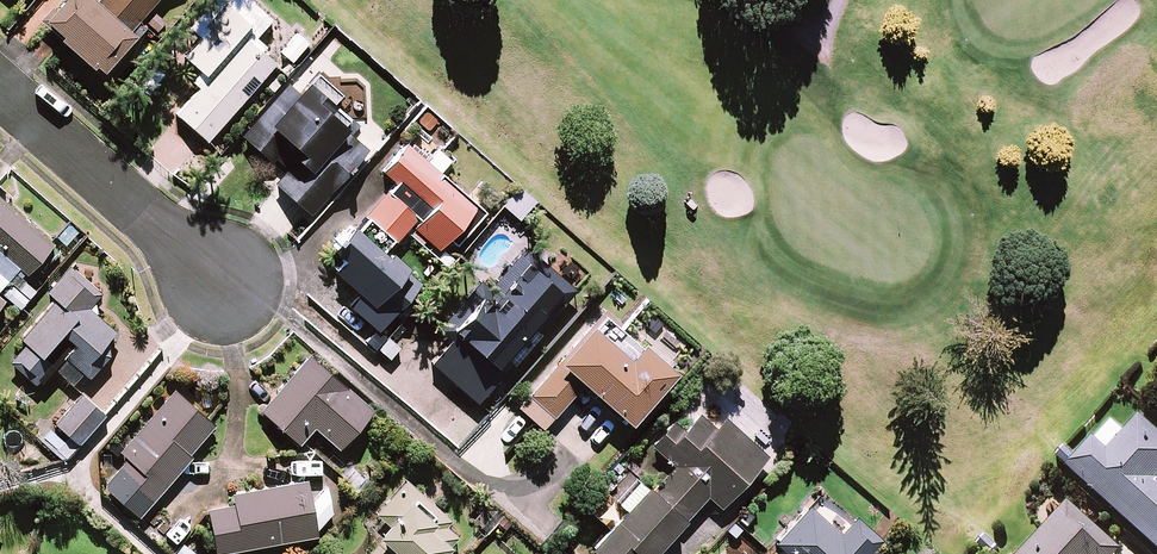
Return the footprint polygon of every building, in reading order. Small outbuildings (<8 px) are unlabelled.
[(98,3),(95,0),(66,0),(45,25),(103,74),(131,41),(126,38),(159,0),(100,0),(98,3)] [(250,0),(215,0),(190,29),(199,37),(183,56),(208,77),(177,114),(208,141),(276,61),(253,41),(272,19),(250,0)] [(309,82),(298,94),(287,84),(242,136),(286,174),(277,185),(311,215),(369,148),(342,125),(349,117),(336,105),(309,82)] [(482,212),(407,144),(383,171),(397,183),(368,216),(395,240),(407,226),(442,257),(482,212)] [(531,199),(518,188),(502,205),(515,216),(531,199)] [(54,243),(0,197),(0,305),(54,243)] [(334,268),(354,286),(349,292),(356,298),(342,314),(370,338),(398,306),(427,273),(413,262),(403,274),(350,227),(333,246),(345,256),(334,268)] [(576,289),(527,245),(484,293),(476,286),(437,328),(450,340),(431,361),(476,401),(516,356),(531,339),(576,289)] [(97,297),(68,270),(48,292),(56,300),(21,339),(27,343),(10,362),(35,384),(52,365),(42,356),(63,333),(77,346),(67,357),(89,377),(109,356),(100,348),(114,333),(87,308),(97,297)] [(673,369),(604,309),(518,407),(543,428),(583,382),(628,421),(673,369)] [(371,408),(308,355),(261,410),(299,442),(313,426),(338,447),(371,408)] [(126,460),(110,481),(121,490),(126,483),(151,503),(213,423),(173,391),(121,456),(126,460)] [(103,413),(81,395),(57,425),(79,443),(103,413)] [(706,404),(682,430),(669,418),(648,442),(673,464),(649,491),(633,476),(614,498),(622,505),(587,544),(598,553),(646,553),(678,518),(681,521),(706,494),(719,506),(764,456),(706,404)] [(1140,417),(1124,435),(1108,421),(1067,467),(1156,547),(1156,433),(1140,417)] [(377,533),(357,553),(438,553),(460,531),(405,479),(374,512),(386,523),(377,533)] [(315,534),(304,480),(230,494),(232,503),(207,508),(215,553),(315,534)] [(803,500),(770,538),(780,546),(773,553),(857,553),(875,534),(849,512),(835,528),(803,500)] [(1067,504),(1021,553),(1120,553),(1121,553),(1067,504)]
